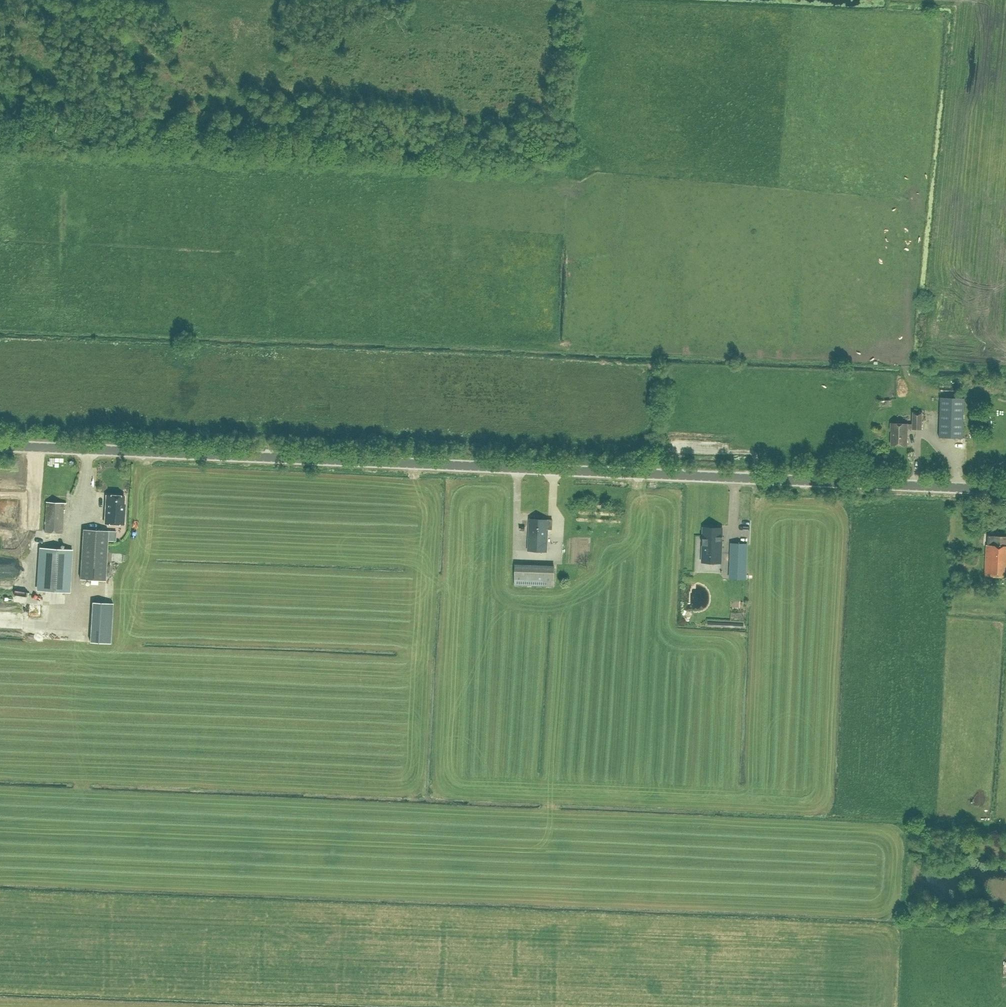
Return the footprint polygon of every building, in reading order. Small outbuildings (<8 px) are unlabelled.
[(940,438),(964,439),(965,399),(941,398),(940,438)] [(908,429),(922,430),(923,413),(914,413),(913,425),(892,424),(891,431),(892,431),(892,446),(908,446),(908,429)] [(104,524),(124,525),(126,504),(125,504),(125,496),(106,494),(104,524)] [(46,503),(45,531),(61,532),(63,504),(46,503)] [(530,518),(528,550),(547,551),(548,519),(530,518)] [(722,528),(704,527),(703,538),(702,545),(703,545),(703,556),(702,562),(702,567),(720,567),(721,563),(721,541),(722,541),(722,536),(722,528)] [(80,580),(105,581),(108,531),(83,529),(80,580)] [(1005,576),(1005,536),(988,535),(987,545),(986,545),(985,575),(1005,576)] [(41,548),(38,590),(51,591),(69,592),(72,550),(41,548)] [(730,578),(746,579),(747,554),(731,553),(730,578)] [(555,568),(515,567),(514,584),(554,586),(555,568)] [(97,615),(108,616),(109,598),(98,598),(97,615)] [(95,617),(95,626),(109,626),(110,617),(95,617)]
